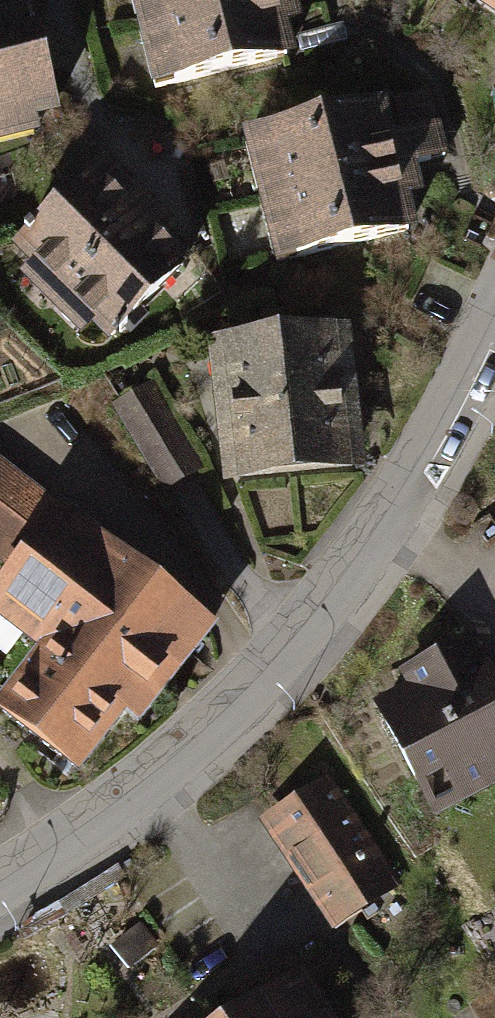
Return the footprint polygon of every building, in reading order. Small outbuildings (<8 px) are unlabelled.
[(54,106),(28,0),(0,0),(0,119),(54,106)] [(155,87),(286,55),(273,0),(134,0),(155,87)] [(437,126),(428,92),(395,100),(403,134),(437,126)] [(246,137),(276,261),(407,230),(377,106),(246,137)] [(182,264),(91,174),(34,232),(30,228),(24,234),(28,237),(21,245),(112,335),(117,330),(120,332),(127,325),(124,322),(182,264)] [(276,314),(293,470),(347,463),(334,338),(294,342),(290,313),(276,314)] [(293,470),(276,314),(260,315),(263,344),(224,349),(238,476),(293,470)] [(114,404),(166,491),(201,470),(150,383),(114,404)] [(26,562),(43,540),(63,514),(0,466),(0,542),(26,562)] [(57,550),(43,540),(26,562),(10,583),(24,593),(21,597),(38,609),(21,630),(48,652),(3,710),(76,767),(123,707),(138,719),(156,696),(147,689),(200,620),(77,525),(57,550)] [(381,711),(414,775),(440,761),(456,791),(494,771),(494,684),(488,670),(474,677),(458,647),(406,674),(415,693),(381,711)] [(386,878),(322,782),(269,817),(334,913),(386,878)] [(326,1015),(323,1017),(296,975),(234,1017),(327,1017),(326,1015)]
